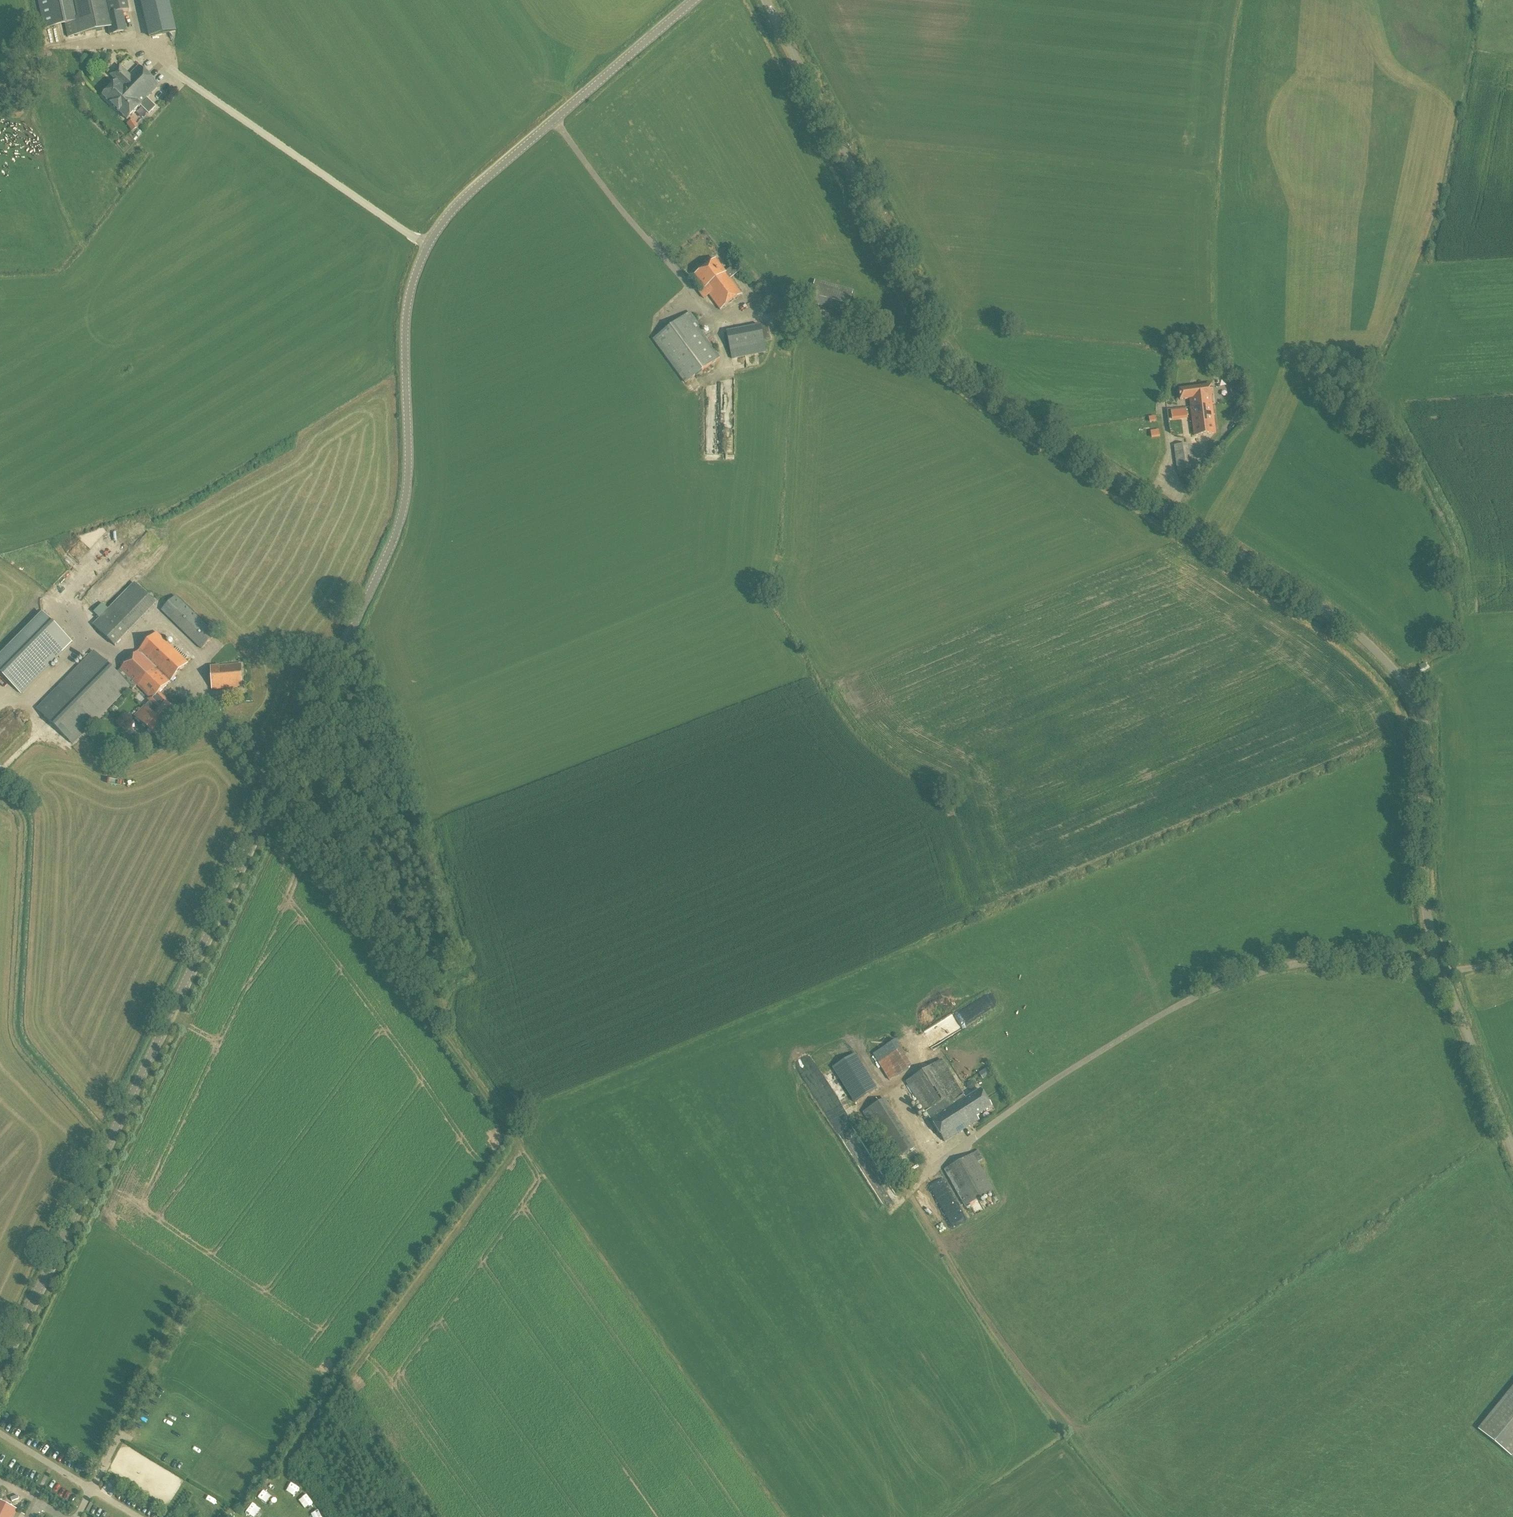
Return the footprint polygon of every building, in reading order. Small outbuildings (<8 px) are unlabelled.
[(44,29),(65,24),(68,38),(86,34),(109,29),(110,35),(127,31),(123,11),(130,10),(127,0),(38,0),(44,29)] [(148,37),(175,31),(167,0),(140,0),(148,37)] [(110,75),(116,82),(103,96),(128,120),(141,106),(149,114),(156,107),(155,106),(147,98),(159,85),(139,64),(130,74),(120,64),(110,75)] [(19,104),(23,86),(12,83),(7,101),(19,104)] [(132,131),(139,127),(133,119),(127,124),(132,131)] [(725,272),(716,259),(695,275),(704,287),(699,291),(704,299),(709,295),(720,310),(742,294),(730,278),(739,271),(737,268),(734,265),(725,272)] [(847,314),(853,291),(815,281),(808,304),(847,314)] [(685,384),(720,357),(699,329),(702,327),(690,312),(653,339),(685,384)] [(776,336),(773,323),(760,326),(760,325),(727,331),(732,359),(766,353),(764,341),(771,340),(771,337),(776,336)] [(649,341),(656,336),(652,329),(644,334),(649,341)] [(1215,433),(1211,396),(1212,396),(1211,387),(1180,390),(1181,399),(1189,398),(1195,436),(1215,433)] [(1243,413),(1237,410),(1234,416),(1241,418),(1243,413)] [(1159,429),(1150,430),(1151,437),(1160,436),(1159,429)] [(1175,454),(1176,463),(1177,472),(1191,470),(1190,461),(1189,452),(1188,444),(1174,445),(1175,454)] [(83,559),(88,545),(84,543),(81,550),(76,548),(73,555),(83,559)] [(115,647),(157,604),(134,582),(108,609),(103,604),(94,613),(99,618),(93,625),(115,647)] [(201,649),(216,635),(176,596),(162,611),(201,649)] [(73,643),(42,612),(0,655),(0,673),(22,695),(73,643)] [(150,702),(145,707),(135,716),(154,734),(163,725),(164,726),(176,713),(167,704),(169,701),(160,692),(189,663),(157,631),(121,669),(117,673),(94,650),(36,709),(73,745),(130,687),(132,690),(137,685),(149,698),(147,700),(150,702)] [(212,690),(242,687),(240,663),(210,666),(212,690)] [(20,711),(15,717),(25,725),(30,719),(20,711)] [(892,1080),(914,1070),(908,1056),(904,1058),(901,1051),(883,1059),(892,1080)] [(854,1103),(877,1089),(855,1054),(832,1068),(854,1103)] [(966,1099),(963,1095),(964,1095),(942,1059),(905,1082),(925,1113),(926,1113),(929,1117),(945,1142),(979,1120),(977,1117),(992,1107),(980,1089),(966,1099)] [(886,1099),(864,1112),(870,1121),(890,1109),(891,1108),(886,1099)] [(903,1128),(883,1141),(894,1160),(916,1147),(904,1128),(903,1128)] [(965,1207),(994,1191),(978,1162),(983,1159),(978,1150),(973,1154),(944,1169),(965,1207)] [(916,1155),(907,1166),(914,1171),(923,1160),(916,1155)] [(888,1203),(899,1196),(896,1192),(886,1198),(888,1203)] [(977,1219),(981,1216),(976,1208),(972,1210),(977,1219)] [(1479,1430),(1511,1457),(1512,1455),(1512,1388),(1479,1430)] [(26,1513),(0,1500),(0,1516),(24,1516),(26,1513)]
